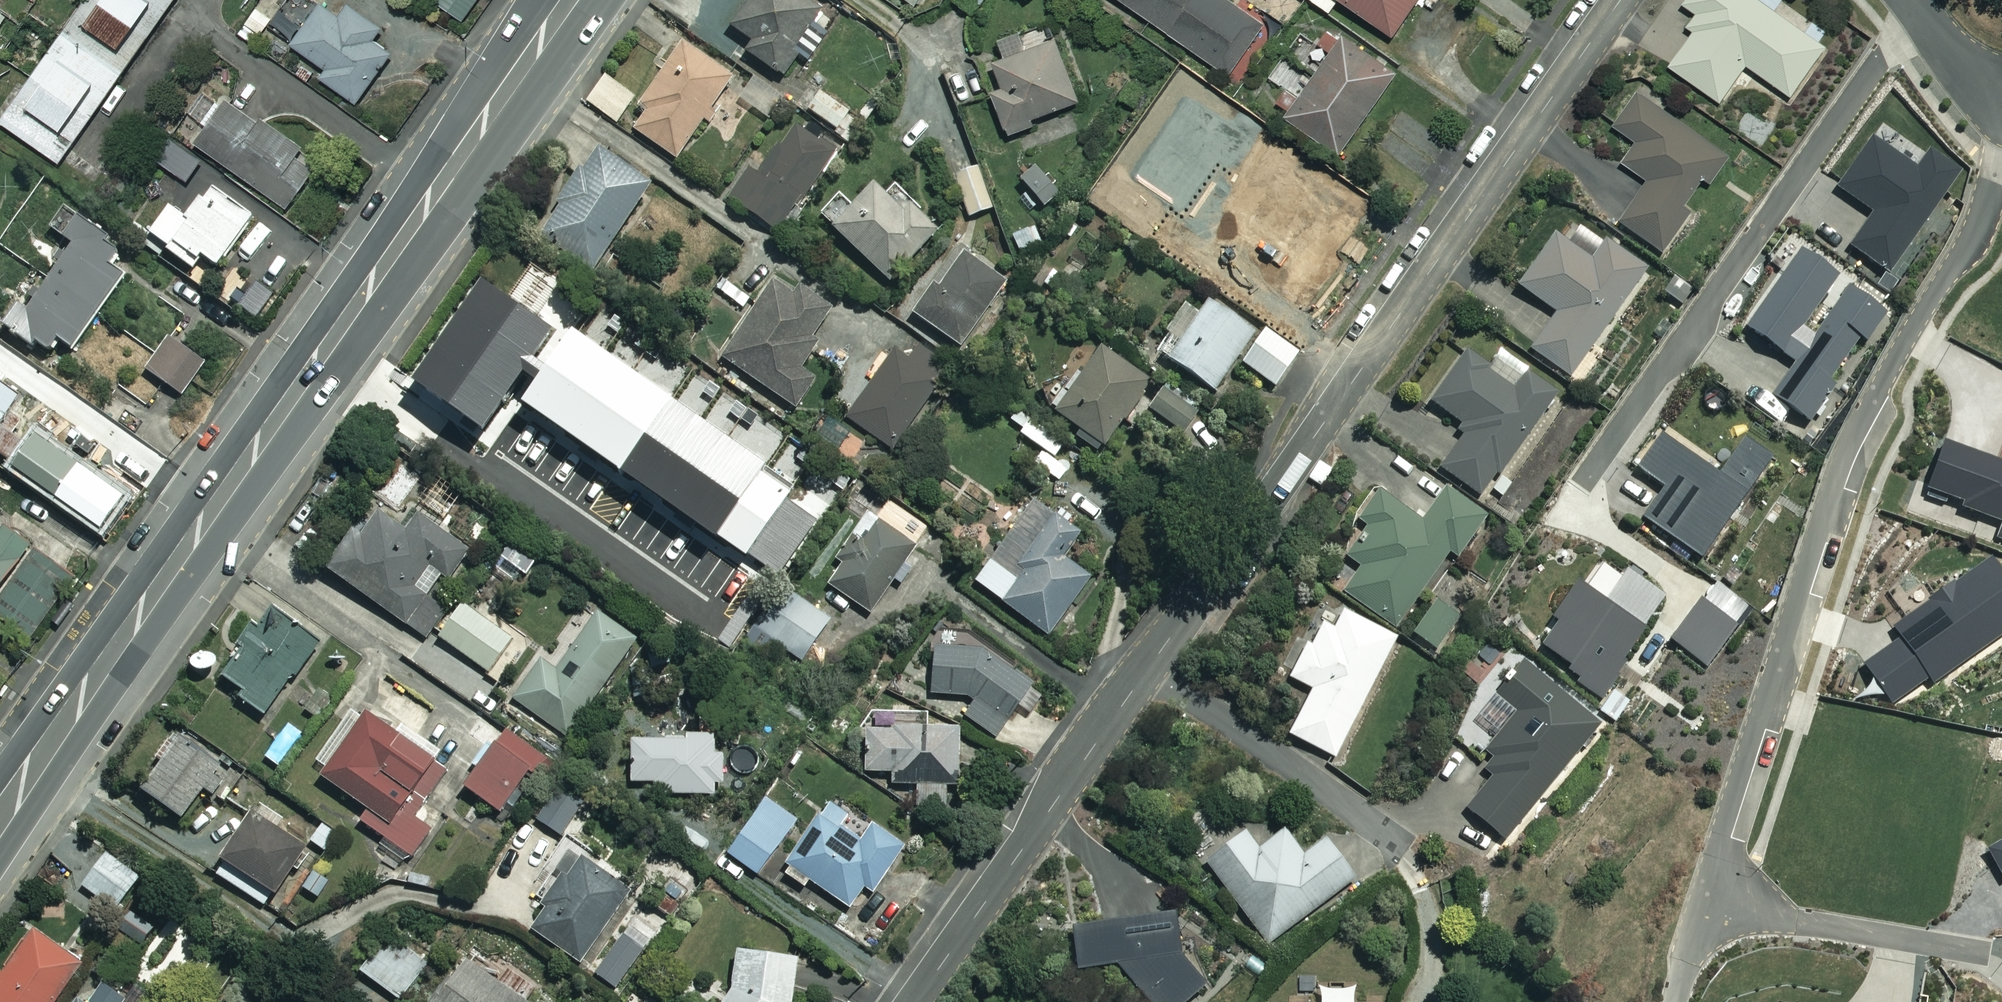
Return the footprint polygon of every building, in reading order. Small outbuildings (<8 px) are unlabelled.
[(58,31),(121,75),(174,0),(80,0),(58,31)] [(780,78),(800,50),(807,55),(832,20),(803,0),(750,0),(730,29),(751,44),(745,54),(780,78)] [(918,9),(924,0),(904,0),(918,9)] [(1261,27),(1222,0),(1115,0),(1227,76),(1261,27)] [(1327,13),(1334,3),(1390,44),(1422,0),(1309,0),(1327,13)] [(1827,49),(1819,43),(1826,35),(1781,4),(1775,13),(1756,0),(1688,0),(1683,7),(1696,16),(1687,28),(1694,34),(1669,68),(1721,105),(1748,68),(1791,99),(1827,49)] [(334,18),(314,5),(302,22),(283,9),(271,27),(291,40),(287,47),(303,57),(292,74),(312,87),(317,80),(353,104),(385,55),(366,42),(375,28),(342,6),(334,18)] [(1393,79),(1311,23),(1276,72),(1292,83),(1277,104),(1291,113),(1286,121),(1339,157),(1393,79)] [(58,31),(0,113),(0,125),(57,166),(60,161),(71,169),(79,158),(72,152),(95,119),(90,116),(102,99),(110,104),(117,94),(111,89),(121,75),(58,31)] [(992,97),(1009,138),(1033,128),(1031,123),(1080,103),(1055,43),(1028,54),(1021,36),(1000,45),(1007,62),(993,67),(1004,92),(992,97)] [(633,131),(674,161),(703,121),(711,127),(740,86),(683,45),(638,109),(645,114),(633,131)] [(633,98),(605,76),(586,100),(615,122),(633,98)] [(847,113),(806,88),(796,104),(836,129),(847,113)] [(1725,155),(1636,95),(1613,129),(1634,143),(1620,164),(1646,181),(1617,223),(1661,253),(1687,216),(1680,211),(1703,177),(1707,180),(1725,155)] [(191,148),(286,207),(311,166),(297,158),(303,149),(222,98),(191,148)] [(836,153),(797,123),(758,174),(752,170),(729,200),(773,234),(836,153)] [(1231,196),(1286,236),(1316,195),(1285,172),(1291,163),(1251,135),(1235,157),(1249,168),(1230,195),(1231,196)] [(1847,246),(1889,275),(1960,173),(1928,151),(1916,169),(1870,137),(1835,187),(1870,212),(1847,246)] [(649,193),(595,152),(556,204),(561,208),(540,235),(590,272),(649,193)] [(1223,172),(1210,162),(1189,190),(1202,200),(1223,172)] [(1063,190),(1042,165),(1020,184),(1041,209),(1063,190)] [(992,210),(978,171),(955,179),(969,218),(992,210)] [(920,208),(895,184),(882,198),(872,188),(853,208),(839,195),(818,218),(887,283),(936,232),(916,213),(920,208)] [(168,250),(164,255),(191,273),(200,261),(217,272),(254,218),(212,189),(187,224),(167,210),(149,237),(168,250)] [(124,249),(84,222),(70,242),(79,248),(33,314),(22,307),(8,327),(50,356),(62,339),(76,348),(125,276),(112,267),(124,249)] [(1093,243),(1069,227),(1031,280),(1054,297),(1093,243)] [(1043,245),(1035,228),(1012,239),(1020,256),(1043,245)] [(1591,262),(1555,237),(1518,288),(1555,315),(1530,349),(1570,377),(1646,270),(1606,241),(1591,262)] [(1772,394),(1811,421),(1837,384),(1830,379),(1862,336),(1869,340),(1888,313),(1850,285),(1816,333),(1806,326),(1843,274),(1802,245),(1744,325),(1796,361),(1772,394)] [(1004,285),(960,254),(914,317),(957,349),(1004,285)] [(792,302),(771,287),(720,359),(793,411),(815,381),(801,372),(822,342),(814,337),(832,311),(801,289),(792,302)] [(1199,317),(1184,307),(1165,335),(1174,341),(1161,359),(1212,395),(1253,334),(1208,303),(1199,317)] [(1299,355),(1264,332),(1242,367),(1276,389),(1299,355)] [(201,365),(167,340),(145,372),(179,396),(201,365)] [(640,399),(559,345),(505,426),(559,463),(536,497),(562,515),(640,399)] [(906,362),(888,348),(869,373),(876,379),(847,418),(890,449),(947,371),(916,348),(906,362)] [(1101,350),(1053,415),(1078,435),(1075,440),(1097,456),(1149,385),(1101,350)] [(1514,392),(1463,356),(1429,404),(1467,431),(1440,469),(1482,499),(1558,391),(1530,370),(1514,392)] [(727,391),(706,392),(689,375),(668,376),(667,406),(661,406),(659,476),(614,474),(613,512),(628,512),(627,527),(657,528),(655,604),(665,604),(665,622),(724,624),(731,411),(726,411),(727,391)] [(0,384),(0,461),(8,466),(24,444),(10,434),(30,405),(0,384)] [(1198,405),(1165,385),(1148,413),(1181,433),(1198,405)] [(1643,517),(1703,559),(1775,456),(1746,436),(1720,473),(1662,432),(1638,467),(1665,486),(1643,517)] [(1945,440),(1927,488),(1964,502),(1962,507),(2001,521),(2001,461),(1945,440)] [(823,499),(776,466),(730,530),(777,564),(823,499)] [(1375,491),(1353,523),(1361,528),(1342,557),(1359,569),(1342,594),(1397,631),(1450,553),(1457,557),(1485,516),(1445,489),(1422,523),(1375,491)] [(1064,527),(1071,519),(1059,510),(1053,519),(1034,505),(976,582),(1049,638),(1092,582),(1061,559),(1077,537),(1064,527)] [(407,534),(369,508),(325,573),(423,638),(442,610),(434,605),(470,552),(418,517),(407,534)] [(903,563),(913,548),(867,516),(836,561),(841,565),(826,586),(868,614),(893,577),(903,584),(913,570),(903,563)] [(0,531),(0,586),(26,551),(0,531)] [(1891,703),(1930,676),(1934,682),(2001,634),(2001,571),(1992,556),(1955,582),(1954,580),(1928,598),(1930,601),(1895,625),(1903,637),(1864,664),(1891,703)] [(1577,681),(1603,700),(1621,675),(1619,674),(1628,661),(1625,659),(1647,628),(1645,626),(1667,595),(1628,567),(1606,598),(1581,580),(1555,616),(1560,620),(1542,644),(1571,665),(1568,669),(1580,677),(1577,681)] [(831,623),(784,590),(757,629),(805,662),(831,623)] [(531,643),(467,596),(436,638),(495,681),(506,666),(511,670),(531,643)] [(566,739),(637,642),(605,619),(610,612),(589,597),(547,654),(541,650),(507,697),(566,739)] [(1670,639),(1709,667),(1739,626),(1701,598),(1670,639)] [(1457,619),(1435,603),(1413,636),(1434,651),(1457,619)] [(1397,640),(1344,612),(1334,632),(1319,624),(1290,680),(1312,692),(1290,736),(1335,760),(1397,640)] [(274,613),(222,681),(240,694),(236,699),(265,721),(320,649),(274,613)] [(965,717),(992,737),(1017,707),(1027,716),(1042,698),(986,656),(933,652),(930,696),(968,698),(975,704),(965,717)] [(1488,751),(1496,759),(1481,776),(1489,782),(1466,811),(1503,841),(1598,726),(1523,665),(1494,700),(1515,718),(1488,751)] [(436,759),(440,753),(394,719),(386,730),(354,707),(312,764),(324,772),(317,781),(364,815),(358,824),(408,861),(427,834),(410,821),(449,767),(436,759)] [(685,738),(686,717),(661,717),(661,732),(631,732),(631,785),(653,786),(653,797),(722,797),(722,756),(713,756),(714,738),(685,738)] [(303,734),(289,724),(264,758),(278,768),(303,734)] [(958,731),(865,732),(865,774),(891,774),(891,786),(917,786),(917,806),(948,806),(947,787),(959,787),(958,731)] [(539,761),(503,735),(463,791),(499,817),(539,761)] [(231,778),(172,737),(154,761),(160,765),(139,795),(180,823),(202,791),(215,800),(231,778)] [(580,802),(555,788),(535,823),(561,837),(580,802)] [(794,825),(766,804),(727,856),(756,877),(794,825)] [(829,807),(781,874),(802,889),(809,881),(854,913),(903,845),(875,825),(862,842),(838,825),(844,817),(829,807)] [(222,868),(216,877),(265,909),(303,851),(249,816),(217,865),(222,868)] [(339,836),(323,824),(308,844),(324,856),(339,836)] [(1302,857),(1283,833),(1261,850),(1246,831),(1205,862),(1268,945),(1355,879),(1325,840),(1302,857)] [(1988,849),(2001,872),(2001,841),(1988,849)] [(139,879),(105,856),(83,889),(117,912),(139,879)] [(626,893),(577,860),(529,931),(577,964),(626,893)] [(699,877),(677,863),(658,893),(679,907),(699,877)] [(330,881),(315,871),(301,891),(316,902),(330,881)] [(667,925),(644,908),(623,937),(645,954),(667,925)] [(130,914),(118,931),(123,936),(113,949),(128,960),(151,930),(130,914)] [(1171,916),(1071,930),(1077,973),(1116,967),(1149,1001),(1182,1001),(1201,984),(1177,958),(1171,916)] [(35,926),(0,973),(0,1001),(57,1001),(86,963),(35,926)] [(429,957),(391,930),(359,973),(397,1001),(429,957)] [(640,953),(621,940),(595,977),(614,990),(640,953)] [(463,966),(458,963),(434,1001),(532,1001),(539,991),(473,950),(463,966)] [(737,954),(728,995),(724,1001),(790,1001),(793,959),(737,954)] [(125,1001),(91,978),(75,1001),(125,1001)] [(1320,992),(1320,1001),(1353,1001),(1353,991),(1320,992)]
